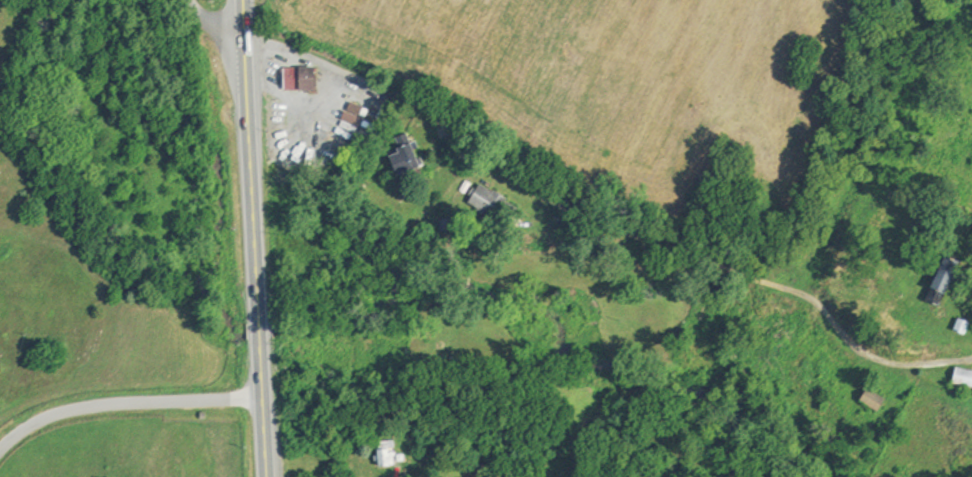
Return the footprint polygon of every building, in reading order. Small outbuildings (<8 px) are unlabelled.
[(323,66),(288,66),(288,90),(323,90),(323,66)] [(400,137),(406,150),(393,155),(402,176),(429,166),(416,131),(400,137)] [(525,202),(482,184),(472,206),(516,224),(525,202)] [(947,300),(950,292),(956,294),(970,259),(955,253),(937,297),(947,300)] [(965,317),(961,328),(971,332),(971,330),(971,320),(965,317)] [(960,369),(960,385),(971,385),(971,369),(960,369)] [(886,404),(871,394),(866,401),(881,411),(886,404)] [(381,440),(381,466),(398,466),(398,440),(381,440)]
